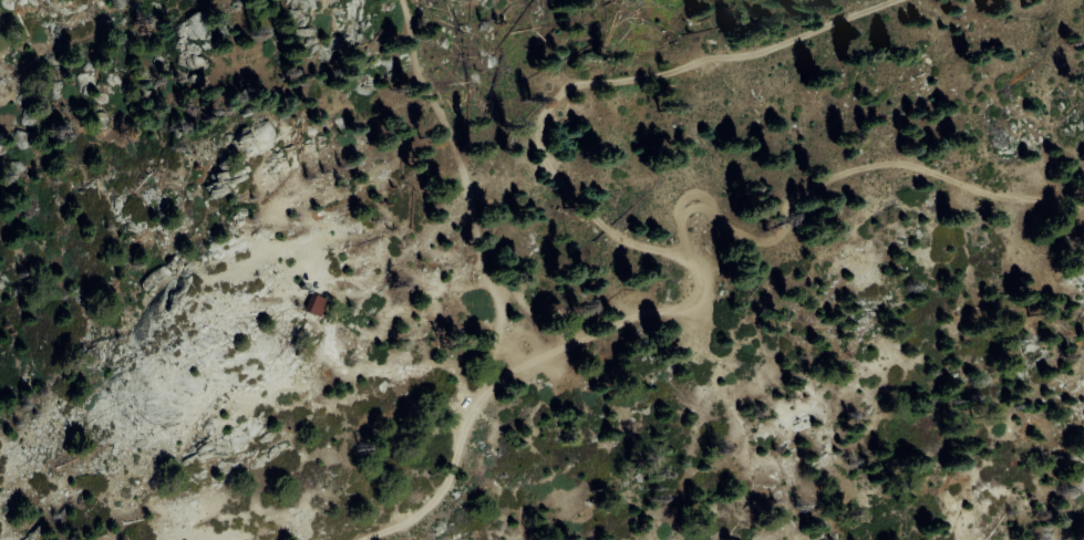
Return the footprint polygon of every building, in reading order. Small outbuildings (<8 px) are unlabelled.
[(300,309),(308,291),(314,294),(307,312),(300,309)]
